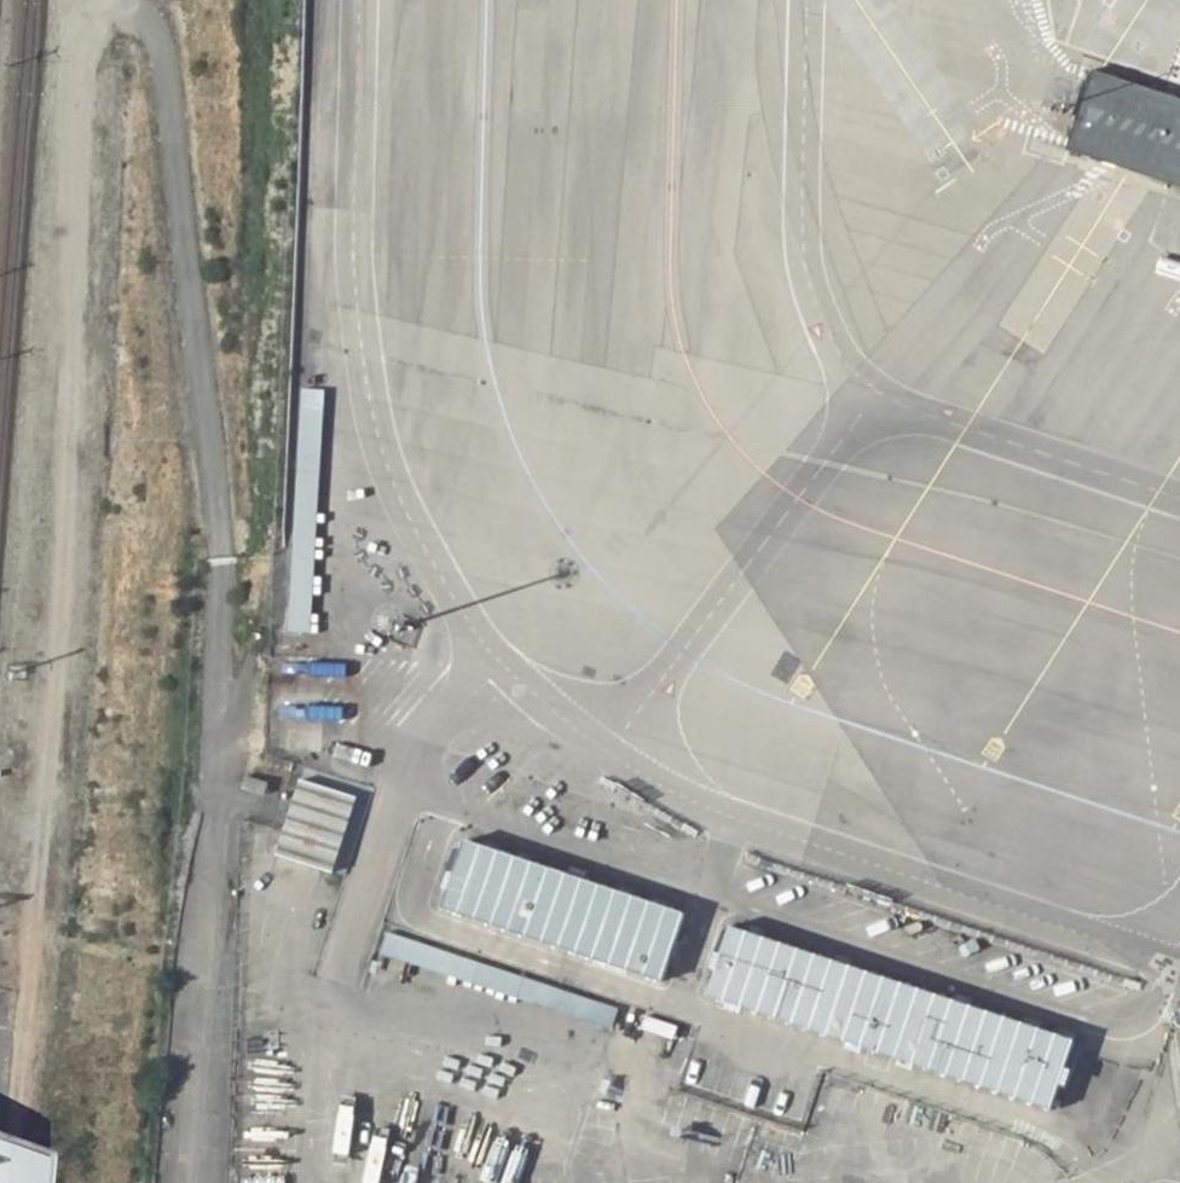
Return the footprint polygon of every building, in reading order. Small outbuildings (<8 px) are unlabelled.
[(1166,97),(1089,72),(1084,84),(1066,146),(1108,162),(1179,186),(1179,102),(1166,97)] [(355,799),(296,780),(273,855),(331,874),(355,799)] [(685,915),(465,842),(442,910),(662,983),(685,915)] [(729,927),(706,997),(1050,1110),(1074,1041),(729,927)] [(617,1009),(386,933),(380,954),(610,1030),(617,1009)] [(36,1147),(20,1141),(0,1134),(0,1182),(34,1182),(36,1147)]
